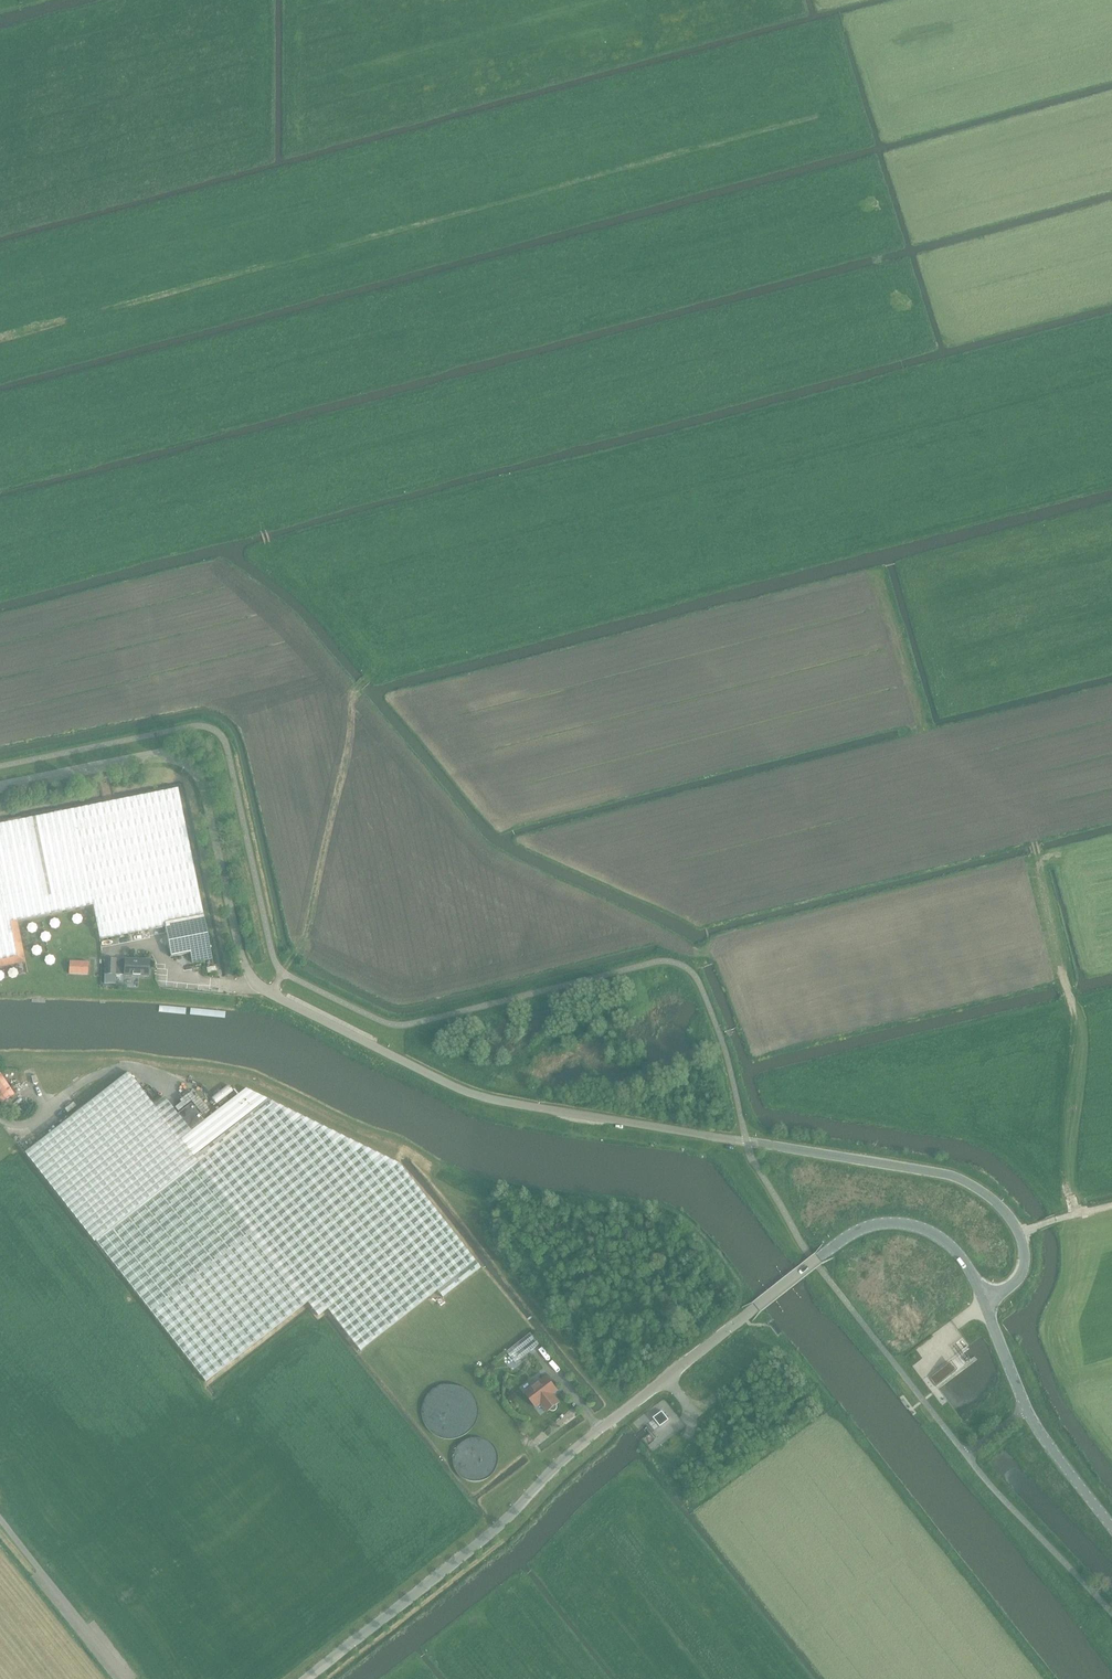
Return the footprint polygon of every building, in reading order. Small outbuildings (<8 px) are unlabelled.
[(0,824),(0,959),(16,956),(4,894),(45,886),(48,903),(91,894),(99,939),(164,925),(165,925),(164,921),(203,914),(177,788),(0,824)] [(203,914),(164,921),(165,925),(164,925),(171,957),(190,953),(192,963),(212,959),(203,914)] [(125,961),(116,961),(116,960),(105,959),(104,975),(115,975),(115,974),(124,975),(124,976),(148,977),(149,960),(125,959),(125,961)] [(88,963),(70,962),(69,973),(87,974),(88,963)] [(531,1333),(507,1352),(515,1363),(539,1344),(531,1333)] [(957,1371),(950,1363),(945,1367),(930,1378),(937,1387),(957,1371)] [(551,1411),(553,1411),(555,1410),(556,1409),(557,1407),(556,1405),(558,1403),(552,1394),(557,1391),(546,1377),(525,1393),(535,1407),(540,1403),(547,1412),(549,1410),(551,1411)] [(661,1412),(652,1419),(658,1428),(668,1421),(661,1412)]
